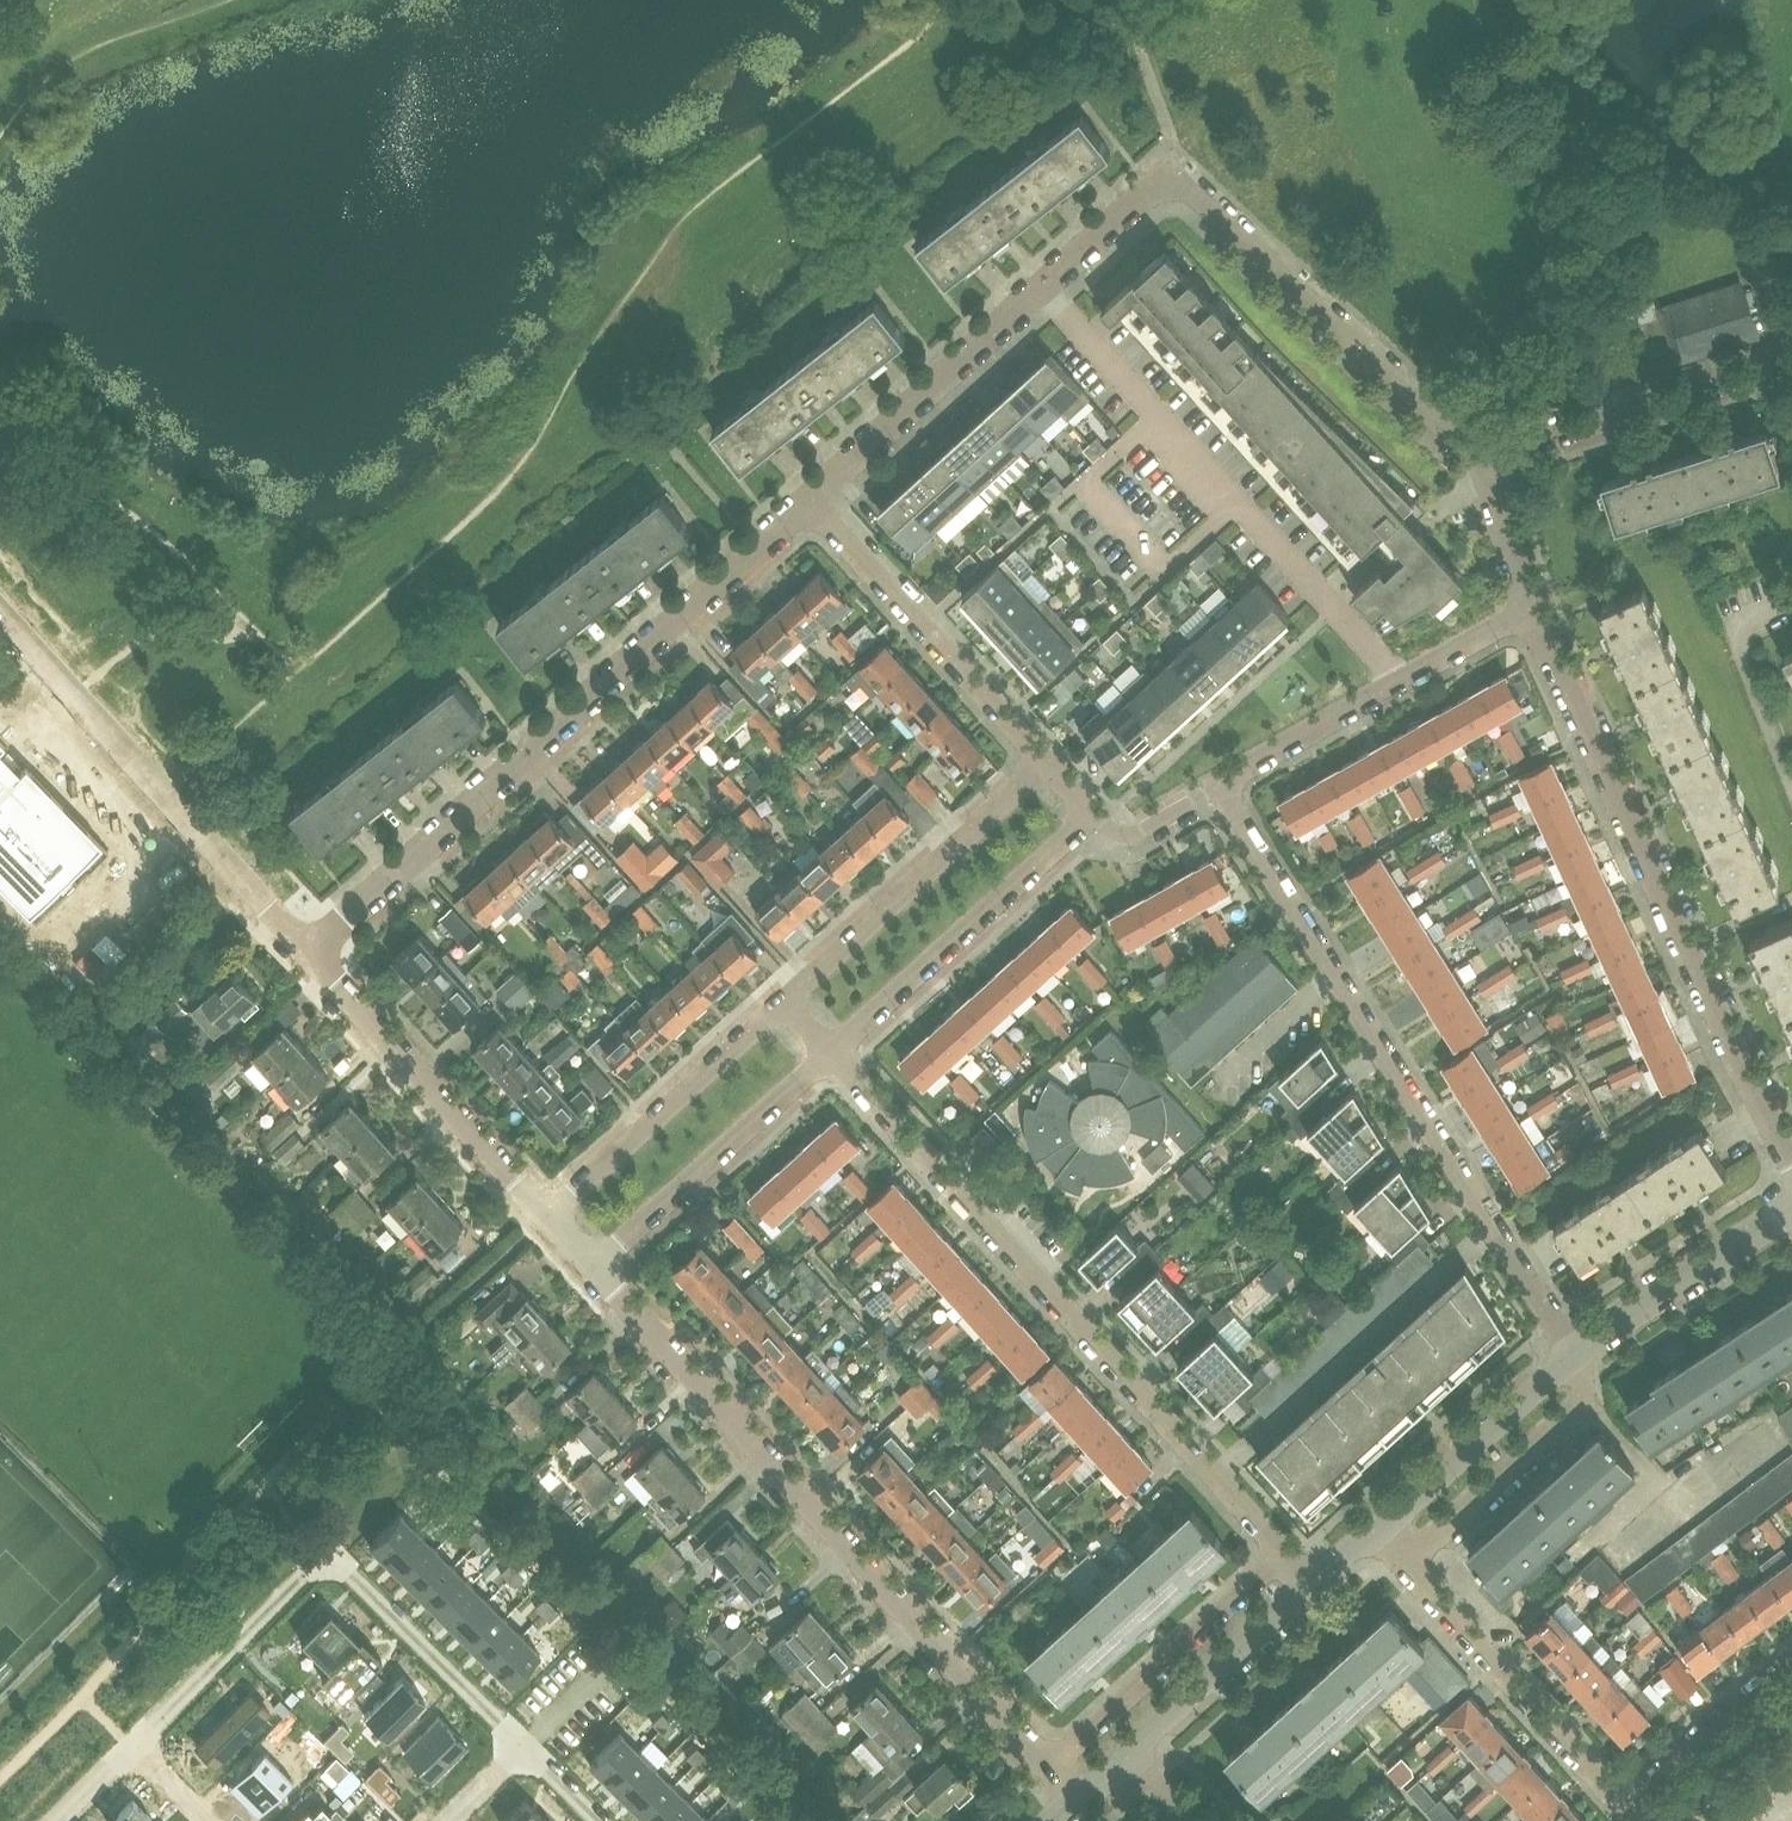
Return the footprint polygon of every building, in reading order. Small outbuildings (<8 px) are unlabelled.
[(1111,152),(1081,114),(999,179),(1029,216),(1111,152)] [(947,281),(1029,216),(999,179),(917,243),(947,281)] [(1136,298),(1151,315),(1194,276),(1168,248),(1102,309),(1112,319),(1136,298)] [(1217,302),(1194,276),(1151,315),(1174,340),(1217,302)] [(1690,295),(1671,301),(1621,317),(1641,381),(1767,341),(1748,276),(1690,295)] [(876,300),(794,365),(824,402),(906,337),(876,300)] [(1240,327),(1217,302),(1174,340),(1197,365),(1240,327)] [(1263,352),(1240,327),(1197,365),(1220,391),(1263,352)] [(1286,378),(1263,352),(1220,391),(1243,416),(1286,378)] [(1090,399),(1051,356),(1051,355),(1029,376),(1069,419),(1090,399)] [(742,467),(824,402),(794,365),(713,429),(742,467)] [(1029,376),(1008,395),(1040,429),(1060,411),(1068,419),(1069,419),(1029,376)] [(1243,416),(1266,442),(1311,402),(1286,378),(1243,416)] [(1008,395),(987,414),(1022,453),(1023,452),(1019,448),(1040,429),(1008,395)] [(1336,426),(1311,402),(1266,442),(1289,467),(1336,426)] [(987,414),(966,433),(1001,472),(1022,453),(987,414)] [(1360,450),(1336,426),(1289,467),(1313,492),(1360,450)] [(1782,474),(1767,430),(1767,429),(1736,438),(1735,435),(1729,437),(1730,441),(1721,444),(1719,440),(1713,442),(1714,445),(1684,455),(1699,501),(1782,474)] [(966,433),(944,453),(980,491),(1001,472),(966,433)] [(1101,454),(1108,448),(1097,436),(1090,443),(1101,454)] [(1094,461),(1101,454),(1090,443),(1083,449),(1094,461)] [(1385,474),(1360,450),(1313,492),(1336,518),(1385,474)] [(944,453),(923,472),(959,511),(980,491),(944,453)] [(1601,482),(1616,527),(1699,501),(1684,455),(1654,465),(1653,462),(1647,464),(1648,467),(1639,470),(1638,467),(1631,469),(1632,472),(1601,482)] [(923,472),(902,491),(938,530),(959,511),(923,472)] [(1414,503),(1385,474),(1336,518),(1364,549),(1379,535),(1396,553),(1386,563),(1422,602),(1429,598),(1435,604),(1463,579),(1403,513),(1414,503)] [(1058,493),(1066,486),(1055,475),(1048,482),(1058,493)] [(1163,548),(1179,537),(1139,479),(1123,490),(1163,548)] [(1051,499),(1058,493),(1048,482),(1041,488),(1051,499)] [(916,550),(938,530),(902,491),(880,511),(916,550)] [(662,494),(580,559),(610,597),(692,532),(662,494)] [(945,531),(958,545),(1000,507),(987,494),(945,531)] [(1016,532),(1023,525),(1013,513),(1006,520),(1016,532)] [(1009,538),(1016,532),(1006,520),(999,526),(1009,538)] [(1068,541),(1062,534),(1050,544),(1056,551),(1068,541)] [(1074,548),(1068,541),(1056,551),(1063,558),(1074,548)] [(977,550),(985,560),(995,551),(986,542),(977,550)] [(1202,551),(1195,558),(1206,569),(1213,563),(1202,551)] [(974,570),(981,563),(970,552),(963,558),(974,570)] [(967,576),(974,570),(963,558),(956,565),(967,576)] [(1195,558),(1188,564),(1199,576),(1206,569),(1195,558)] [(1261,571),(1275,581),(1284,568),(1270,558),(1261,571)] [(498,624),(528,661),(610,597),(580,559),(498,624)] [(1383,624),(1422,602),(1386,563),(1381,567),(1354,592),(1383,624)] [(998,564),(964,596),(984,618),(1022,582),(1018,585),(998,564)] [(820,571),(799,591),(822,617),(844,597),(820,571)] [(1089,586),(1095,593),(1106,583),(1100,576),(1089,586)] [(984,618),(1003,639),(1046,599),(1045,599),(1041,603),(1022,582),(984,618)] [(1258,582),(1236,602),(1268,637),(1290,617),(1258,582)] [(1101,601),(1113,590),(1106,583),(1095,593),(1101,601)] [(1620,649),(1617,650),(1619,656),(1621,655),(1634,681),(1678,661),(1644,586),(1599,606),(1612,635),(1610,636),(1612,641),(1616,639),(1620,649)] [(1160,590),(1152,597),(1163,609),(1170,602),(1160,590)] [(799,591),(777,610),(808,644),(817,635),(810,627),(822,617),(799,591)] [(1152,597),(1145,603),(1156,615),(1163,609),(1152,597)] [(1003,639),(1022,660),(1065,621),(1046,599),(1003,639)] [(1247,657),(1268,637),(1236,602),(1216,621),(1215,622),(1247,657)] [(777,610),(756,629),(779,655),(800,636),(807,645),(808,644),(777,610)] [(1225,676),(1247,657),(1215,622),(1216,621),(1212,617),(1189,637),(1225,676)] [(1042,682),(1085,642),(1065,621),(1022,660),(1042,682)] [(861,651),(878,636),(866,622),(853,633),(849,637),(851,640),(861,651)] [(779,656),(779,655),(756,629),(733,650),(757,676),(769,665),(777,674),(787,665),(779,656)] [(1117,629),(1110,635),(1121,647),(1128,641),(1117,629)] [(842,630),(832,639),(841,649),(851,640),(849,637),(842,630)] [(1110,635),(1103,642),(1114,654),(1121,647),(1110,635)] [(1193,641),(1172,660),(1204,695),(1225,676),(1189,637),(1193,641)] [(851,660),(861,651),(851,640),(841,649),(851,660)] [(886,643),(854,672),(863,682),(869,676),(880,689),(906,665),(886,643)] [(1791,672),(1791,651),(1783,656),(1791,672)] [(1144,670),(1143,671),(1183,715),(1204,695),(1172,660),(1152,679),(1144,670)] [(1654,723),(1651,725),(1653,730),(1656,729),(1668,757),(1712,737),(1678,661),(1634,681),(1646,709),(1644,710),(1646,716),(1650,714),(1654,723)] [(880,689),(899,710),(925,686),(906,665),(880,689)] [(1075,667),(1068,674),(1078,685),(1085,679),(1075,667)] [(799,668),(790,677),(800,687),(809,679),(799,668)] [(1130,699),(1162,734),(1183,715),(1143,671),(1122,691),(1130,699)] [(1068,674),(1060,680),(1071,692),(1078,685),(1068,674)] [(1491,682),(1480,688),(1497,719),(1523,705),(1506,674),(1491,683),(1491,682)] [(808,699),(818,690),(818,689),(809,679),(800,687),(790,677),(789,678),(802,692),(796,697),(801,704),(807,698),(808,699)] [(798,752),(757,706),(746,693),(734,703),(712,679),(690,699),(726,738),(747,719),(781,756),(782,755),(787,761),(798,752)] [(457,681),(375,745),(405,783),(487,718),(457,681)] [(899,710),(919,731),(945,708),(925,686),(899,710)] [(1471,694),(1456,703),(1472,733),(1497,719),(1480,688),(1471,694)] [(690,699),(670,718),(693,744),(713,725),(725,739),(726,738),(690,699)] [(1102,709),(1101,710),(1141,754),(1162,734),(1130,699),(1110,717),(1102,709)] [(773,711),(782,722),(793,712),(784,701),(773,711)] [(1441,710),(1430,716),(1448,747),(1455,759),(1461,756),(1467,753),(1460,740),(1472,733),(1456,703),(1441,711),(1441,710)] [(919,731),(938,752),(964,730),(945,708),(919,731)] [(1120,773),(1141,754),(1101,710),(1080,729),(1120,773)] [(1421,722),(1406,731),(1423,761),(1448,747),(1430,716),(1421,722)] [(803,737),(805,735),(814,727),(805,717),(795,727),(803,737)] [(670,718),(648,737),(671,763),(693,744),(670,718)] [(1499,735),(1506,748),(1518,741),(1511,728),(1499,735)] [(984,751),(964,730),(938,752),(933,756),(942,765),(946,762),(958,775),(984,751)] [(1391,739),(1381,744),(1405,787),(1411,784),(1415,781),(1409,769),(1423,761),(1406,731),(1391,739)] [(863,743),(872,754),(884,744),(874,732),(863,743)] [(35,922),(110,849),(0,737),(0,887),(35,922)] [(648,737),(626,757),(658,792),(668,783),(659,774),(671,763),(648,737)] [(1688,798),(1684,800),(1687,806),(1690,805),(1702,832),(1746,812),(1712,737),(1668,757),(1680,784),(1678,785),(1680,790),(1684,789),(1688,798)] [(816,748),(825,758),(836,748),(827,738),(816,748)] [(1528,760),(1525,754),(1518,741),(1506,748),(1513,761),(1519,758),(1522,763),(1528,760)] [(882,765),(863,744),(851,754),(870,775),(882,765)] [(1371,750),(1356,759),(1373,789),(1388,780),(1395,793),(1398,791),(1405,787),(1381,744),(1371,750)] [(323,848),(405,783),(375,745),(293,810),(323,848)] [(886,761),(887,761),(896,770),(906,760),(897,750),(886,761)] [(1468,769),(1461,756),(1455,759),(1448,763),(1456,776),(1468,769)] [(626,757),(605,776),(628,802),(649,783),(658,793),(658,792),(626,757)] [(1341,767),(1331,772),(1355,815),(1361,812),(1380,801),(1373,789),(1356,759),(1341,767)] [(1519,774),(1526,788),(1513,793),(1516,801),(1519,808),(1564,787),(1559,776),(1551,760),(1519,774)] [(1497,776),(1490,764),(1477,771),(1485,784),(1497,776)] [(794,766),(783,775),(794,786),(803,778),(812,787),(815,785),(805,774),(802,776),(794,766)] [(1476,782),(1468,769),(1456,776),(1463,789),(1476,782)] [(919,771),(905,783),(925,804),(938,792),(919,771)] [(1307,786),(1306,786),(1324,817),(1335,810),(1342,823),(1349,819),(1355,815),(1331,772),(1321,778),(1321,779),(1307,786)] [(727,794),(728,794),(738,785),(728,774),(717,783),(727,794)] [(606,823),(628,802),(605,776),(582,797),(606,823)] [(802,796),(812,787),(803,778),(794,786),(802,796)] [(912,823),(910,819),(877,782),(855,802),(865,813),(888,839),(897,831),(901,834),(912,823)] [(1418,797),(1411,784),(1405,787),(1398,791),(1406,804),(1418,797)] [(737,805),(747,795),(738,785),(728,794),(737,805)] [(1296,793),(1281,801),(1297,831),(1324,817),(1306,786),(1296,792),(1296,793)] [(1537,813),(1544,828),(1576,813),(1568,797),(1569,797),(1564,787),(1519,808),(1522,814),(1525,820),(1537,813)] [(727,794),(718,802),(728,813),(737,805),(728,794),(727,794)] [(1426,810),(1418,797),(1406,804),(1414,817),(1426,810)] [(1516,801),(1502,807),(1508,821),(1522,814),(1519,808),(1516,801)] [(750,805),(740,814),(750,825),(761,816),(750,805)] [(1489,813),(1492,820),(1494,827),(1508,821),(1502,807),(1489,813)] [(675,822),(685,833),(696,823),(686,812),(675,822)] [(1368,824),(1361,812),(1355,815),(1349,819),(1356,831),(1368,824)] [(1722,873),(1719,874),(1721,880),(1724,879),(1737,907),(1780,887),(1746,812),(1702,832),(1714,858),(1712,859),(1714,865),(1718,863),(1722,873)] [(865,813),(843,832),(867,858),(888,839),(865,813)] [(1544,828),(1550,842),(1556,854),(1588,839),(1583,828),(1582,828),(1576,813),(1544,828)] [(552,815),(529,835),(561,870),(583,850),(552,815)] [(763,819),(761,816),(750,825),(759,835),(771,824),(765,817),(763,819)] [(695,843),(705,833),(696,823),(685,833),(695,843)] [(1376,838),(1368,824),(1356,831),(1364,845),(1376,838)] [(1331,829),(1319,836),(1327,850),(1339,843),(1331,829)] [(843,832),(822,851),(845,877),(867,858),(843,832)] [(529,835),(508,855),(539,890),(561,870),(529,835)] [(1562,867),(1567,880),(1599,865),(1592,849),(1593,849),(1588,839),(1556,854),(1543,860),(1546,866),(1549,873),(1562,867)] [(627,847),(617,856),(646,888),(656,878),(663,872),(679,858),(671,849),(655,863),(648,854),(635,840),(627,847)] [(708,842),(692,857),(718,885),(719,885),(734,871),(721,857),(708,842)] [(1431,871),(1446,862),(1439,849),(1423,860),(1431,871)] [(592,851),(575,865),(595,890),(612,877),(592,851)] [(822,851),(801,870),(824,896),(845,877),(822,851)] [(1532,872),(1546,866),(1543,860),(1540,853),(1526,859),(1532,872)] [(508,855),(486,874),(517,909),(539,890),(508,855)] [(1381,855),(1349,875),(1360,892),(1367,904),(1399,884),(1399,883),(1407,878),(1399,865),(1391,871),(1381,855)] [(1197,867),(1187,873),(1204,903),(1230,889),(1213,859),(1198,867),(1197,867)] [(1512,865),(1515,872),(1518,879),(1532,872),(1526,859),(1512,865)] [(1414,882),(1431,871),(1423,860),(1407,870),(1414,882)] [(707,883),(689,861),(677,871),(696,893),(707,883)] [(1606,880),(1599,865),(1567,880),(1575,896),(1562,901),(1565,905),(1567,911),(1612,891),(1607,880),(1606,880)] [(801,870),(779,890),(803,916),(824,896),(801,870)] [(1177,879),(1162,887),(1179,917),(1204,903),(1187,873),(1177,878),(1177,879)] [(508,917),(517,909),(486,874),(465,894),(488,920),(500,909),(508,917)] [(611,901),(605,907),(613,917),(627,904),(640,892),(633,884),(632,883),(629,886),(611,901)] [(1374,915),(1385,932),(1417,912),(1399,884),(1367,904),(1374,915)] [(1147,895),(1137,901),(1155,931),(1179,917),(1162,887),(1147,896),(1147,895)] [(757,910),(780,936),(803,916),(779,890),(757,910)] [(1617,901),(1612,891),(1567,911),(1570,918),(1573,924),(1586,919),(1591,932),(1623,917),(1616,902),(1617,901)] [(594,895),(583,905),(594,917),(605,907),(594,895)] [(1112,916),(1129,946),(1155,931),(1137,901),(1127,906),(1127,907),(1112,916)] [(641,904),(631,913),(640,924),(651,915),(641,904)] [(1058,916),(1049,924),(1073,950),(1095,930),(1072,904),(1059,916),(1058,916)] [(1565,905),(1551,912),(1557,924),(1570,918),(1567,911),(1565,905)] [(1473,906),(1458,916),(1465,928),(1481,918),(1473,906)] [(449,929),(459,940),(472,929),(452,907),(439,919),(442,921),(437,925),(444,933),(449,929)] [(1204,917),(1211,931),(1224,923),(1217,910),(1204,917)] [(757,956),(747,945),(756,937),(733,912),(709,933),(711,936),(705,942),(703,940),(703,941),(735,976),(744,968),(748,971),(758,962),(756,957),(757,956)] [(1395,949),(1402,960),(1434,940),(1446,933),(1449,939),(1465,928),(1458,916),(1442,926),(1438,920),(1426,927),(1417,912),(1385,932),(1395,949)] [(1481,948),(1511,930),(1499,912),(1470,930),(1481,948)] [(1537,918),(1540,924),(1543,931),(1557,924),(1551,912),(1537,918)] [(660,925),(651,915),(640,924),(650,935),(660,925)] [(1534,917),(1523,923),(1527,931),(1538,926),(1534,917)] [(1591,932),(1597,944),(1584,950),(1587,957),(1591,964),(1636,943),(1631,933),(1630,933),(1623,917),(1591,932)] [(1767,982),(1770,987),(1773,986),(1785,1013),(1791,1010),(1791,919),(1750,937),(1763,965),(1760,966),(1763,972),(1767,970),(1771,980),(1767,982)] [(1219,944),(1231,936),(1224,923),(1211,931),(1219,944)] [(1041,932),(1028,943),(1052,969),(1073,950),(1049,924),(1041,931),(1041,932)] [(482,940),(472,929),(459,940),(469,951),(482,940)] [(540,944),(549,953),(560,943),(552,934),(540,944)] [(393,958),(414,981),(440,957),(420,935),(393,958)] [(1297,987),(1263,948),(1253,938),(1169,1014),(1162,1006),(1147,1019),(1154,1027),(1146,1034),(1191,1084),(1297,987)] [(1154,945),(1161,959),(1174,952),(1166,938),(1154,945)] [(1410,971),(1420,988),(1452,968),(1434,940),(1402,960),(1409,972),(1410,971)] [(703,959),(691,970),(714,995),(735,976),(703,941),(694,949),(703,959)] [(558,973),(558,974),(568,965),(564,960),(569,955),(565,951),(566,950),(560,943),(549,953),(555,960),(553,960),(551,962),(549,964),(548,967),(548,970),(549,973),(551,975),(553,977),(558,973)] [(1016,954),(1007,962),(1031,988),(1052,969),(1028,943),(1016,955),(1016,954)] [(1609,970),(1615,984),(1647,969),(1640,954),(1636,943),(1591,964),(1594,970),(1597,975),(1609,970)] [(579,955),(582,952),(574,944),(566,950),(565,951),(569,955),(564,960),(568,965),(579,955)] [(598,944),(588,952),(597,962),(608,953),(598,944)] [(1169,972),(1181,965),(1174,952),(1161,959),(1169,972)] [(618,964),(608,953),(597,962),(608,974),(618,964)] [(587,964),(579,955),(568,965),(577,974),(587,964)] [(1098,967),(1088,956),(1078,965),(1088,977),(1098,967)] [(414,981),(434,1004),(471,971),(460,980),(440,957),(414,981)] [(1587,957),(1574,963),(1580,976),(1594,970),(1591,964),(1587,957)] [(999,970),(986,982),(1010,1008),(1031,988),(1007,962),(998,970),(999,970)] [(1510,963),(1494,973),(1502,985),(1517,975),(1510,963)] [(1560,969),(1563,976),(1566,983),(1580,976),(1574,963),(1560,969)] [(582,979),(577,974),(568,965),(558,974),(561,976),(560,977),(571,990),(582,979)] [(1109,978),(1098,967),(1088,977),(1098,988),(1109,978)] [(1430,1005),(1437,1017),(1469,996),(1452,968),(1420,988),(1431,1005),(1430,1005)] [(496,989),(506,1001),(528,981),(518,970),(515,972),(513,969),(505,977),(508,979),(496,989)] [(1615,984),(1627,1010),(1659,995),(1655,985),(1654,985),(1647,969),(1615,984)] [(691,970),(669,990),(692,1015),(714,995),(691,970)] [(455,1026),(487,997),(477,986),(481,982),(471,971),(434,1004),(455,1026)] [(256,997),(234,972),(193,1010),(214,1034),(256,997)] [(1485,995),(1502,985),(1494,973),(1478,983),(1485,995)] [(538,991),(528,981),(506,1001),(515,1012),(538,991)] [(973,993),(965,1001),(988,1027),(1010,1008),(986,982),(973,993)] [(669,990),(649,1009),(671,1034),(692,1015),(669,990)] [(1045,994),(1035,1004),(1045,1015),(1056,1006),(1045,994)] [(1627,1010),(1639,1036),(1671,1022),(1664,1006),(1659,995),(1627,1010)] [(1488,1026),(1469,996),(1437,1017),(1445,1028),(1456,1046),(1488,1026)] [(177,999),(154,1020),(165,1033),(188,1011),(177,999)] [(639,1018),(627,1028),(650,1054),(671,1034),(649,1009),(641,1000),(631,1009),(639,1018)] [(956,1009),(944,1020),(967,1046),(988,1027),(965,1001),(956,1009)] [(1066,1017),(1056,1006),(1045,1015),(1055,1026),(1055,1027),(1064,1038),(1070,1032),(1060,1022),(1066,1017)] [(1555,1035),(1561,1031),(1569,1027),(1560,1009),(1546,1016),(1555,1035)] [(1611,1010),(1598,1016),(1603,1028),(1617,1022),(1611,1010)] [(1537,1011),(1515,1025),(1525,1041),(1547,1028),(1537,1011)] [(1598,1016),(1584,1022),(1590,1034),(1603,1028),(1598,1016)] [(931,1032),(922,1039),(946,1065),(967,1046),(944,1020),(931,1032)] [(1639,1036),(1651,1062),(1683,1047),(1679,1037),(1678,1037),(1671,1022),(1639,1036)] [(475,1048),(496,1071),(531,1040),(528,1036),(518,1043),(501,1024),(475,1048)] [(252,1057),(274,1082),(306,1052),(284,1028),(252,1057)] [(597,1055),(609,1068),(616,1062),(627,1074),(650,1054),(627,1028),(597,1055)] [(1025,1125),(1026,1129),(1029,1142),(1037,1159),(1042,1156),(1057,1174),(1054,1178),(1058,1180),(1061,1183),(1067,1186),(1082,1191),(1085,1180),(1098,1182),(1107,1182),(1122,1179),(1135,1173),(1116,1141),(1120,1138),(1126,1129),(1127,1126),(1164,1138),(1167,1129),(1185,1148),(1204,1131),(1112,1029),(1093,1046),(1103,1058),(1093,1058),(1089,1059),(1095,1091),(1083,1098),(1081,1101),(1050,1079),(1049,1080),(1046,1084),(1042,1093),(1039,1101),(1037,1107),(1026,1105),(1025,1119),(1025,1125)] [(1003,1033),(993,1042),(1002,1053),(1013,1044),(1003,1033)] [(567,1057),(578,1047),(567,1036),(556,1046),(567,1057)] [(803,1036),(795,1044),(810,1060),(818,1053),(803,1036)] [(1279,1076),(1299,1097),(1280,1114),(1290,1126),(1313,1105),(1303,1094),(1338,1062),(1322,1037),(1279,1076)] [(924,1085),(946,1065),(922,1039),(913,1047),(914,1048),(901,1060),(924,1085)] [(541,1069),(525,1051),(534,1044),(531,1040),(496,1071),(517,1094),(542,1070),(541,1069)] [(1522,1042),(1509,1050),(1516,1062),(1529,1053),(1522,1042)] [(1023,1055),(1013,1044),(1002,1053),(1012,1064),(1023,1055)] [(1587,1058),(1581,1045),(1571,1049),(1578,1063),(1587,1058)] [(517,1094),(537,1116),(562,1092),(552,1081),(562,1073),(557,1067),(567,1057),(556,1046),(545,1055),(550,1061),(541,1069),(542,1070),(517,1094)] [(1452,1080),(1459,1090),(1489,1072),(1473,1046),(1443,1065),(1453,1080),(1452,1080)] [(1663,1090),(1695,1075),(1688,1059),(1688,1058),(1683,1047),(1651,1062),(1663,1090)] [(1504,1070),(1516,1062),(1509,1050),(1496,1058),(1504,1070)] [(232,1052),(205,1076),(216,1088),(243,1064),(232,1052)] [(274,1082),(296,1106),(328,1077),(306,1052),(274,1082)] [(1635,1062),(1622,1067),(1627,1080),(1641,1074),(1635,1062)] [(601,1097),(614,1086),(594,1063),(581,1074),(601,1097)] [(1622,1067),(1608,1074),(1613,1086),(1627,1080),(1622,1067)] [(950,1080),(960,1092),(971,1082),(961,1071),(950,1080)] [(1465,1099),(1474,1114),(1504,1096),(1489,1072),(1459,1090),(1465,1100),(1465,1099)] [(371,1099),(388,1091),(382,1079),(365,1087),(371,1099)] [(984,1109),(983,1107),(975,1097),(980,1093),(971,1082),(960,1092),(970,1103),(971,1103),(979,1113),(984,1109)] [(571,1085),(562,1092),(537,1116),(557,1138),(583,1115),(578,1110),(592,1098),(583,1087),(577,1092),(571,1085)] [(1308,1130),(1327,1151),(1369,1112),(1354,1088),(1323,1115),(1313,1105),(1290,1126),(1300,1137),(1308,1130)] [(1552,1090),(1539,1098),(1547,1110),(1559,1102),(1552,1090)] [(1483,1129),(1489,1139),(1519,1120),(1504,1096),(1474,1114),(1483,1128),(1483,1129)] [(1534,1118),(1547,1110),(1539,1098),(1526,1107),(1530,1112),(1534,1118)] [(333,1140),(344,1153),(374,1127),(351,1102),(315,1135),(326,1146),(333,1140)] [(996,1110),(985,1119),(995,1131),(1006,1121),(996,1110)] [(272,1149),(301,1124),(290,1112),(267,1132),(264,1128),(258,1134),(272,1149)] [(1327,1151),(1346,1171),(1327,1189),(1337,1200),(1360,1179),(1350,1168),(1384,1137),(1369,1112),(1327,1151)] [(1495,1148),(1504,1162),(1546,1136),(1534,1144),(1526,1131),(1538,1124),(1534,1118),(1530,1112),(1519,1120),(1489,1139),(1495,1148)] [(823,1129),(815,1137),(838,1163),(861,1143),(837,1118),(824,1130),(823,1129)] [(1005,1141),(1015,1132),(1006,1121),(995,1131),(1005,1141)] [(972,1137),(979,1145),(986,1153),(999,1142),(984,1126),(972,1137)] [(367,1177),(396,1151),(374,1127),(344,1153),(356,1165),(349,1172),(359,1183),(366,1177),(367,1177)] [(1693,1190),(1695,1193),(1700,1190),(1698,1187),(1725,1170),(1699,1130),(1627,1177),(1653,1217),(1680,1199),(1682,1202),(1686,1199),(1684,1195),(1693,1190)] [(284,1163),(305,1143),(295,1132),(273,1151),(284,1163)] [(1550,1169),(1562,1161),(1575,1153),(1568,1142),(1555,1150),(1546,1136),(1504,1162),(1514,1177),(1513,1177),(1520,1188),(1550,1169)] [(807,1145),(794,1156),(817,1182),(838,1163),(815,1137),(806,1145),(807,1145)] [(781,1168),(773,1175),(796,1201),(817,1182),(794,1156),(781,1168)] [(1355,1204),(1374,1225),(1416,1186),(1400,1162),(1370,1190),(1360,1179),(1337,1200),(1347,1211),(1355,1204)] [(843,1178),(853,1189),(863,1180),(853,1168),(843,1178)] [(1210,1171),(1197,1178),(1206,1196),(1219,1190),(1210,1171)] [(793,1216),(788,1209),(796,1201),(773,1175),(764,1183),(751,1195),(774,1221),(775,1221),(780,1227),(793,1216)] [(419,1176),(381,1211),(382,1214),(384,1217),(386,1220),(388,1222),(390,1225),(395,1229),(397,1231),(400,1233),(403,1235),(440,1200),(419,1176)] [(1555,1224),(1580,1263),(1581,1264),(1608,1246),(1610,1249),(1614,1246),(1612,1242),(1621,1236),(1623,1240),(1628,1237),(1626,1234),(1653,1217),(1627,1177),(1555,1224)] [(863,1200),(873,1191),(863,1180),(853,1189),(863,1200)] [(868,1204),(888,1226),(915,1202),(907,1193),(906,1194),(894,1180),(868,1204)] [(1431,1211),(1416,1186),(1374,1225),(1392,1245),(1385,1252),(1395,1263),(1418,1242),(1408,1232),(1431,1211)] [(355,1189),(329,1212),(340,1225),(366,1201),(355,1189)] [(463,1225),(441,1201),(440,1200),(403,1235),(412,1227),(440,1258),(459,1241),(453,1234),(463,1225)] [(377,1213),(366,1201),(340,1225),(351,1237),(377,1213)] [(888,1226),(908,1247),(934,1224),(922,1211),(922,1210),(915,1202),(888,1226)] [(800,1216),(810,1227),(821,1218),(811,1207),(800,1216)] [(319,1225),(317,1226),(325,1236),(326,1237),(328,1235),(336,1228),(337,1227),(328,1216),(319,1225)] [(757,1240),(735,1217),(724,1227),(745,1250),(757,1240)] [(820,1238),(831,1229),(821,1218),(810,1227),(820,1238)] [(1099,1280),(1122,1259),(1132,1270),(1155,1249),(1145,1238),(1137,1245),(1118,1223),(1079,1258),(1099,1280)] [(908,1247),(927,1268),(953,1244),(945,1236),(934,1224),(908,1247)] [(881,1225),(874,1231),(873,1230),(862,1240),(871,1251),(882,1240),(877,1235),(885,1229),(881,1225)] [(764,1249),(757,1240),(745,1250),(753,1259),(764,1249)] [(860,1261),(871,1251),(862,1240),(851,1250),(860,1261)] [(927,1268),(946,1289),(972,1266),(960,1253),(961,1253),(953,1244),(927,1268)] [(677,1269),(698,1292),(724,1269),(703,1246),(677,1269)] [(1119,1302),(1138,1323),(1177,1288),(1158,1267),(1165,1260),(1155,1249),(1132,1270),(1142,1281),(1119,1302)] [(804,1258),(793,1267),(794,1268),(803,1279),(813,1269),(805,1259),(804,1258)] [(1293,1275),(1280,1260),(1265,1274),(1278,1289),(1293,1275)] [(1301,1502),(1501,1320),(1466,1264),(1464,1265),(1468,1271),(1263,1459),(1258,1453),(1257,1454),(1301,1502)] [(440,1277),(429,1265),(399,1291),(411,1303),(440,1277)] [(946,1289),(965,1311),(991,1287),(983,1278),(983,1279),(972,1266),(946,1289)] [(698,1292),(717,1314),(743,1291),(743,1290),(724,1269),(698,1292)] [(813,1269),(803,1279),(811,1289),(814,1292),(811,1295),(818,1303),(832,1290),(822,1279),(813,1269)] [(912,1273),(900,1283),(910,1293),(921,1283),(912,1273)] [(498,1361),(520,1341),(523,1344),(550,1320),(528,1296),(527,1297),(512,1280),(475,1314),(485,1325),(492,1319),(508,1337),(491,1353),(498,1361)] [(717,1314),(738,1337),(764,1314),(764,1313),(774,1304),(753,1281),(743,1290),(743,1291),(717,1314)] [(898,1303),(910,1293),(900,1283),(889,1293),(898,1303)] [(1269,1284),(1240,1311),(1257,1329),(1286,1301),(1269,1284)] [(999,1295),(991,1287),(965,1311),(984,1332),(1010,1308),(999,1296),(999,1295)] [(1158,1344),(1180,1323),(1190,1334),(1214,1313),(1203,1302),(1196,1309),(1177,1288),(1138,1323),(1158,1344)] [(1732,1330),(1758,1370),(1784,1354),(1788,1360),(1791,1357),(1791,1291),(1787,1294),(1789,1298),(1755,1320),(1752,1317),(1732,1330)] [(867,1302),(865,1304),(875,1315),(876,1314),(884,1307),(874,1295),(874,1296),(867,1302)] [(1334,1299),(1328,1305),(1338,1316),(1348,1306),(1338,1295),(1334,1299)] [(832,1312),(842,1322),(852,1312),(843,1302),(832,1312)] [(1177,1366),(1197,1387),(1235,1352),(1254,1335),(1224,1303),(1214,1313),(1190,1334),(1200,1345),(1177,1366)] [(1317,1315),(1327,1325),(1338,1316),(1328,1305),(1317,1315)] [(983,1355),(995,1344),(1003,1353),(1029,1329),(1022,1321),(1021,1321),(1010,1308),(984,1332),(985,1333),(973,1343),(983,1355)] [(862,1322),(852,1312),(842,1322),(851,1332),(862,1322)] [(738,1337),(758,1359),(784,1335),(764,1314),(738,1337)] [(950,1315),(939,1325),(948,1335),(959,1325),(950,1315)] [(537,1374),(545,1367),(546,1368),(572,1345),(550,1320),(523,1344),(524,1344),(516,1351),(537,1374)] [(937,1345),(948,1335),(939,1325),(927,1335),(937,1345)] [(1037,1338),(1029,1329),(1003,1353),(1023,1375),(1049,1351),(1037,1338)] [(1681,1363),(1662,1375),(1688,1417),(1713,1400),(1717,1406),(1740,1391),(1736,1385),(1758,1370),(1732,1330),(1715,1341),(1718,1344),(1683,1367),(1681,1363)] [(758,1359),(778,1381),(803,1357),(784,1335),(758,1359)] [(896,1353),(887,1342),(876,1352),(885,1362),(896,1353)] [(1254,1372),(1235,1352),(1197,1387),(1216,1408),(1239,1387),(1248,1397),(1271,1376),(1261,1365),(1254,1372)] [(778,1381),(797,1402),(823,1379),(803,1357),(778,1381)] [(989,1358),(977,1368),(986,1378),(997,1368),(989,1358)] [(1029,1382),(1049,1404),(1076,1380),(1067,1371),(1055,1358),(1029,1382)] [(939,1371),(928,1359),(920,1367),(931,1379),(939,1371)] [(977,1368),(966,1377),(975,1388),(986,1378),(977,1368)] [(569,1394),(591,1418),(617,1395),(595,1370),(569,1394)] [(1651,1441),(1688,1417),(1662,1375),(1652,1381),(1655,1386),(1627,1404),(1651,1441)] [(928,1388),(918,1377),(897,1396),(907,1407),(928,1388)] [(797,1402),(817,1424),(851,1393),(842,1383),(833,1391),(823,1379),(797,1402)] [(1049,1404),(1068,1425),(1094,1402),(1083,1389),(1083,1388),(1076,1380),(1049,1404)] [(527,1385),(504,1405),(516,1418),(538,1397),(527,1385)] [(947,1408),(928,1388),(907,1407),(916,1417),(927,1407),(937,1418),(947,1408)] [(872,1416),(851,1393),(817,1424),(838,1447),(872,1416)] [(639,1419),(617,1395),(591,1418),(613,1443),(639,1419)] [(551,1411),(538,1397),(516,1418),(528,1432),(551,1411)] [(1068,1425),(1087,1446),(1114,1422),(1106,1414),(1094,1402),(1068,1425)] [(1789,1434),(1791,1432),(1791,1406),(1777,1416),(1789,1434)] [(1034,1408),(1023,1418),(1033,1428),(1044,1418),(1034,1408)] [(1022,1439),(1033,1428),(1023,1418),(1012,1428),(1022,1439)] [(958,1442),(969,1432),(960,1422),(949,1432),(958,1442)] [(1087,1446),(1107,1467),(1133,1443),(1132,1443),(1121,1431),(1122,1431),(1114,1422),(1087,1446)] [(1551,1476),(1535,1492),(1568,1529),(1592,1507),(1595,1511),(1614,1494),(1611,1490),(1634,1469),(1600,1431),(1583,1447),(1586,1450),(1554,1480),(1551,1476)] [(1107,1467),(1127,1490),(1153,1466),(1141,1453),(1141,1452),(1133,1443),(1107,1467)] [(636,1469),(624,1480),(646,1503),(650,1500),(658,1492),(684,1468),(675,1457),(676,1456),(668,1448),(667,1449),(663,1445),(636,1468),(636,1469)] [(860,1471),(881,1494),(914,1464),(907,1457),(900,1463),(886,1448),(860,1471)] [(1073,1450),(1062,1460),(1071,1471),(1082,1461),(1073,1450)] [(1783,1458),(1791,1469),(1791,1451),(1783,1458)] [(1771,1467),(1788,1490),(1791,1487),(1791,1469),(1783,1458),(1771,1467)] [(579,1474),(572,1480),(584,1493),(585,1493),(607,1472),(595,1459),(579,1474)] [(975,1470),(986,1481),(997,1471),(986,1460),(975,1470)] [(1060,1481),(1071,1471),(1062,1460),(1051,1470),(1060,1481)] [(1686,1486),(1702,1473),(1694,1463),(1679,1476),(1686,1486)] [(881,1494),(901,1517),(927,1493),(926,1492),(914,1479),(921,1472),(914,1464),(881,1494)] [(1355,1488),(1373,1474),(1366,1465),(1348,1480),(1355,1488)] [(1771,1467),(1759,1476),(1776,1499),(1788,1490),(1771,1467)] [(658,1492),(650,1500),(657,1507),(655,1510),(671,1527),(682,1518),(680,1516),(707,1493),(703,1489),(705,1487),(697,1478),(695,1480),(684,1468),(658,1492)] [(1005,1480),(997,1471),(986,1481),(994,1490),(1005,1480)] [(585,1493),(584,1493),(596,1506),(596,1505),(619,1485),(607,1472),(585,1493)] [(1759,1476),(1747,1486),(1764,1508),(1776,1499),(1759,1476)] [(901,1517),(922,1539),(956,1508),(955,1507),(935,1484),(926,1492),(927,1493),(901,1517)] [(1005,1486),(997,1493),(1004,1502),(1012,1495),(1005,1486)] [(1747,1486),(1734,1495),(1751,1518),(1764,1508),(1747,1486)] [(1545,1550),(1568,1529),(1535,1492),(1518,1507),(1521,1510),(1489,1539),(1486,1536),(1469,1552),(1492,1576),(1482,1585),(1502,1606),(1511,1597),(1503,1588),(1526,1567),(1530,1570),(1548,1553),(1545,1550)] [(438,1510),(448,1500),(441,1494),(431,1503),(438,1510)] [(1734,1495),(1722,1504),(1739,1527),(1751,1518),(1734,1495)] [(445,1517),(455,1507),(448,1500),(438,1510),(445,1517)] [(1115,1520),(1126,1510),(1117,1500),(1106,1510),(1115,1520)] [(922,1539),(942,1561),(967,1537),(956,1525),(967,1514),(958,1504),(955,1507),(956,1508),(922,1539)] [(1025,1524),(1035,1515),(1025,1504),(1015,1513),(1025,1524)] [(1710,1514),(1727,1536),(1739,1527),(1722,1504),(1710,1514)] [(1226,1546),(1192,1510),(1138,1559),(1172,1596),(1226,1546)] [(400,1513),(369,1544),(387,1562),(418,1531),(400,1513)] [(1710,1514),(1697,1523),(1714,1545),(1727,1536),(1710,1514)] [(1768,1516),(1757,1525),(1765,1534),(1775,1526),(1768,1516)] [(712,1551),(732,1574),(759,1550),(737,1526),(736,1527),(727,1518),(694,1548),(703,1559),(712,1551)] [(1697,1523),(1685,1532),(1702,1554),(1710,1548),(1714,1545),(1697,1523)] [(1785,1539),(1775,1526),(1765,1534),(1775,1547),(1785,1539)] [(473,1544),(483,1535),(476,1528),(466,1538),(473,1544)] [(1748,1530),(1739,1536),(1748,1549),(1757,1543),(1748,1530)] [(418,1531),(387,1562),(404,1579),(435,1548),(418,1531)] [(1698,1558),(1698,1557),(1702,1554),(1685,1532),(1673,1542),(1690,1564),(1698,1558)] [(662,1533),(640,1553),(639,1553),(651,1567),(674,1547),(662,1533)] [(480,1551),(490,1542),(483,1535),(473,1544),(480,1551)] [(1034,1555),(1044,1566),(1064,1547),(1054,1536),(1034,1555)] [(1723,1550),(1725,1548),(1732,1543),(1727,1536),(1714,1545),(1710,1548),(1715,1554),(1720,1551),(1729,1562),(1719,1569),(1728,1581),(1739,1572),(1723,1550)] [(942,1561),(961,1583),(987,1559),(967,1537),(942,1561)] [(1673,1542),(1661,1551),(1678,1574),(1690,1564),(1673,1542)] [(685,1560),(674,1547),(651,1567),(662,1580),(685,1560)] [(435,1548),(404,1579),(421,1596),(452,1565),(435,1548)] [(1712,1560),(1719,1569),(1729,1562),(1720,1551),(1715,1554),(1710,1548),(1702,1554),(1698,1557),(1698,1558),(1704,1566),(1712,1560)] [(754,1598),(755,1598),(781,1574),(759,1550),(732,1574),(733,1575),(722,1584),(732,1596),(743,1586),(754,1598)] [(1661,1551),(1648,1560),(1666,1583),(1678,1574),(1661,1551)] [(1594,1578),(1606,1592),(1611,1588),(1620,1598),(1621,1598),(1630,1588),(1624,1581),(1598,1553),(1579,1571),(1589,1582),(1594,1578)] [(1567,1555),(1556,1564),(1568,1578),(1579,1568),(1567,1555)] [(981,1605),(1007,1582),(987,1559),(961,1583),(981,1605)] [(1117,1645),(1172,1596),(1138,1559),(1084,1609),(1117,1645)] [(1768,1576),(1789,1604),(1791,1602),(1791,1560),(1791,1559),(1768,1576)] [(1648,1560),(1636,1570),(1653,1592),(1666,1583),(1648,1560)] [(507,1579),(517,1569),(510,1562),(500,1572),(507,1579)] [(452,1565),(421,1596),(439,1613),(469,1582),(452,1565)] [(514,1586),(524,1576),(517,1569),(507,1579),(514,1586)] [(1636,1570),(1624,1578),(1642,1601),(1653,1592),(1636,1570)] [(1768,1576),(1745,1593),(1767,1621),(1789,1604),(1768,1576)] [(469,1582),(439,1613),(456,1631),(487,1600),(469,1582)] [(1676,1585),(1665,1594),(1673,1604),(1685,1595),(1676,1585)] [(1610,1608),(1620,1598),(1611,1588),(1606,1592),(1600,1598),(1610,1608)] [(1630,1588),(1621,1598),(1631,1610),(1636,1606),(1641,1601),(1642,1601),(1630,1588)] [(1745,1593),(1722,1610),(1743,1638),(1767,1621),(1745,1593)] [(1694,1607),(1685,1595),(1673,1604),(1683,1616),(1694,1607)] [(542,1613),(551,1603),(545,1596),(535,1606),(542,1613)] [(325,1616),(315,1626),(343,1655),(372,1626),(343,1598),(338,1603),(334,1598),(320,1612),(325,1616)] [(487,1600),(456,1631),(473,1648),(504,1617),(487,1600)] [(1525,1633),(1546,1655),(1572,1632),(1581,1624),(1583,1622),(1564,1602),(1553,1611),(1551,1609),(1525,1633)] [(549,1620),(558,1610),(551,1603),(542,1613),(549,1620)] [(795,1665),(796,1665),(833,1632),(811,1608),(772,1644),(793,1667),(795,1665)] [(1063,1695),(1117,1645),(1084,1609),(1030,1658),(1063,1695)] [(1425,1647),(1420,1641),(1391,1610),(1336,1660),(1370,1697),(1400,1670),(1425,1647)] [(1722,1610),(1700,1627),(1721,1655),(1743,1638),(1722,1610)] [(504,1617),(473,1648),(490,1665),(521,1634),(504,1617)] [(723,1621),(711,1632),(720,1643),(721,1644),(732,1655),(754,1635),(743,1623),(732,1632),(723,1621)] [(1546,1655),(1565,1677),(1591,1653),(1600,1644),(1581,1624),(1572,1632),(1546,1655)] [(343,1655),(331,1667),(352,1687),(392,1647),(372,1626),(343,1655)] [(1661,1637),(1652,1627),(1642,1636),(1651,1646),(1661,1637)] [(1677,1645),(1698,1673),(1721,1655),(1700,1627),(1677,1645)] [(855,1656),(833,1632),(796,1665),(818,1690),(855,1656)] [(1420,1641),(1425,1647),(1400,1670),(1409,1680),(1443,1649),(1429,1633),(1420,1641)] [(521,1634),(490,1665),(508,1683),(539,1652),(521,1634)] [(754,1635),(732,1655),(733,1656),(732,1656),(744,1669),(744,1668),(766,1648),(754,1635)] [(1641,1656),(1651,1646),(1642,1636),(1632,1646),(1641,1656)] [(1443,1649),(1409,1680),(1418,1690),(1453,1660),(1443,1649)] [(1565,1677),(1584,1698),(1621,1665),(1612,1655),(1602,1664),(1591,1653),(1565,1677)] [(1697,1683),(1676,1655),(1665,1664),(1686,1691),(1697,1683)] [(1336,1660),(1307,1687),(1283,1709),(1316,1746),(1370,1697),(1336,1660)] [(1462,1670),(1453,1660),(1418,1690),(1428,1701),(1462,1670)] [(1584,1698),(1604,1719),(1640,1686),(1621,1665),(1584,1698)] [(261,1666),(255,1673),(263,1680),(269,1674),(261,1666)] [(376,1670),(355,1693),(362,1699),(383,1677),(376,1670)] [(1462,1670),(1428,1701),(1437,1711),(1447,1703),(1447,1704),(1472,1681),(1462,1670)] [(405,1676),(368,1710),(389,1733),(426,1699),(405,1676)] [(874,1731),(900,1706),(878,1682),(852,1706),(874,1730),(874,1731)] [(1659,1707),(1640,1686),(1604,1719),(1624,1741),(1650,1717),(1649,1716),(1659,1707)] [(247,1690),(193,1744),(212,1763),(266,1709),(247,1690)] [(822,1709),(806,1691),(782,1712),(784,1714),(780,1717),(795,1734),(799,1730),(800,1730),(799,1729),(822,1709)] [(1469,1694),(1442,1719),(1461,1741),(1490,1714),(1486,1710),(1485,1712),(1469,1694)] [(280,1699),(273,1706),(283,1715),(290,1708),(280,1699)] [(922,1731),(900,1706),(874,1731),(874,1730),(863,1740),(885,1764),(904,1747),(922,1731)] [(816,1749),(817,1748),(839,1728),(822,1709),(799,1729),(800,1730),(799,1730),(816,1749)] [(1283,1709),(1259,1730),(1228,1758),(1262,1796),(1316,1746),(1283,1709)] [(659,1729),(669,1719),(662,1712),(652,1722),(659,1729)] [(442,1714),(408,1748),(434,1774),(468,1740),(442,1714)] [(1461,1741),(1480,1761),(1507,1736),(1492,1719),(1493,1718),(1490,1714),(1461,1741)] [(666,1736),(676,1726),(669,1719),(659,1729),(666,1736)] [(341,1722),(324,1740),(332,1748),(350,1730),(341,1722)] [(333,1752),(308,1728),(297,1740),(308,1761),(316,1769),(333,1752)] [(620,1732),(589,1763),(607,1781),(638,1750),(620,1732)] [(1480,1761),(1499,1782),(1527,1756),(1524,1752),(1523,1753),(1507,1736),(1480,1761)] [(1449,1743),(1437,1754),(1445,1763),(1457,1752),(1449,1743)] [(703,1754),(696,1747),(687,1756),(693,1763),(703,1754)] [(638,1750),(607,1781),(624,1798),(655,1767),(638,1750)] [(251,1764),(242,1802),(257,1817),(293,1780),(264,1751),(251,1764)] [(1445,1781),(1473,1764),(1466,1753),(1438,1770),(1445,1781)] [(700,1770),(710,1761),(703,1754),(693,1763),(700,1770)] [(1433,1774),(1445,1763),(1437,1754),(1426,1765),(1433,1774)] [(349,1768),(335,1755),(324,1767),(338,1780),(349,1768)] [(1499,1782),(1517,1802),(1545,1777),(1530,1760),(1531,1759),(1527,1756),(1499,1782)] [(904,1796),(918,1811),(930,1801),(939,1810),(955,1796),(961,1802),(973,1790),(967,1784),(969,1782),(946,1757),(904,1796)] [(379,1764),(364,1779),(391,1805),(399,1797),(402,1795),(387,1780),(391,1775),(379,1764)] [(655,1767),(624,1798),(642,1816),(672,1785),(655,1767)] [(855,1782),(850,1787),(866,1804),(889,1784),(875,1769),(859,1785),(855,1782)] [(348,1773),(333,1788),(343,1798),(358,1782),(361,1779),(352,1771),(348,1773)] [(1534,1820),(1538,1820),(1565,1797),(1562,1793),(1561,1794),(1545,1777),(1517,1802),(1534,1820)] [(1413,1797),(1424,1787),(1418,1780),(1406,1790),(1413,1797)] [(728,1798),(738,1788),(731,1781),(721,1791),(728,1798)] [(866,1804),(878,1818),(900,1797),(889,1784),(866,1804)] [(642,1816),(647,1820),(670,1820),(690,1802),(672,1785),(642,1816)] [(1486,1785),(1475,1796),(1482,1804),(1494,1793),(1486,1785)] [(735,1805),(745,1795),(738,1788),(728,1798),(735,1805)] [(1483,1820),(1493,1820),(1511,1802),(1499,1792),(1477,1816),(1483,1820)] [(348,1795),(341,1802),(348,1808),(354,1802),(348,1795)] [(1472,1815),(1482,1804),(1475,1796),(1464,1806),(1472,1815)] [(1583,1818),(1567,1801),(1568,1801),(1565,1797),(1538,1820),(1580,1820),(1583,1818)] [(122,1820),(159,1820),(164,1816),(145,1798),(122,1820)] [(502,1820),(543,1820),(535,1813),(529,1812),(530,1809),(522,1801),(502,1820)] [(286,1820),(322,1820),(325,1818),(325,1819),(332,1812),(321,1802),(311,1812),(307,1808),(296,1818),(292,1814),(286,1820)] [(670,1820),(705,1820),(707,1819),(690,1802),(670,1820)] [(773,1813),(763,1802),(757,1808),(767,1818),(773,1813)] [(322,1820),(336,1820),(343,1814),(336,1807),(332,1812),(325,1819),(325,1818),(322,1820)]
